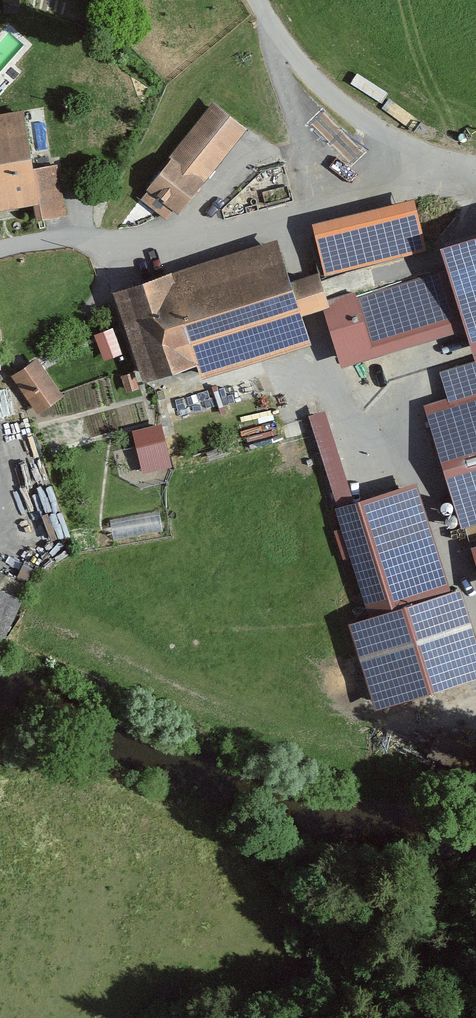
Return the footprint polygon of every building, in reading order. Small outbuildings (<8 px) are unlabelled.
[(215,101),(142,196),(177,223),(250,127),(215,101)] [(0,116),(0,212),(32,206),(36,226),(69,219),(59,164),(32,169),(21,112),(0,116)] [(413,199),(312,226),(326,277),(427,250),(413,199)] [(279,238),(107,290),(137,386),(199,367),(204,382),(313,349),(279,238)] [(444,272),(464,334),(473,361),(475,369),(475,245),(440,257),(444,272)] [(444,272),(322,306),(339,368),(464,334),(444,272)] [(114,328),(94,335),(104,360),(123,353),(114,328)] [(36,360),(12,378),(37,411),(61,394),(36,360)] [(439,371),(448,400),(425,407),(462,525),(475,521),(475,369),(473,361),(439,371)] [(131,373),(120,377),(126,393),(137,388),(131,373)] [(162,425),(133,432),(142,474),(172,467),(162,425)] [(333,510),(368,622),(352,627),(378,711),(475,681),(475,634),(463,591),(452,594),(418,484),(333,510)] [(0,593),(0,639),(4,641),(22,603),(0,593)]
